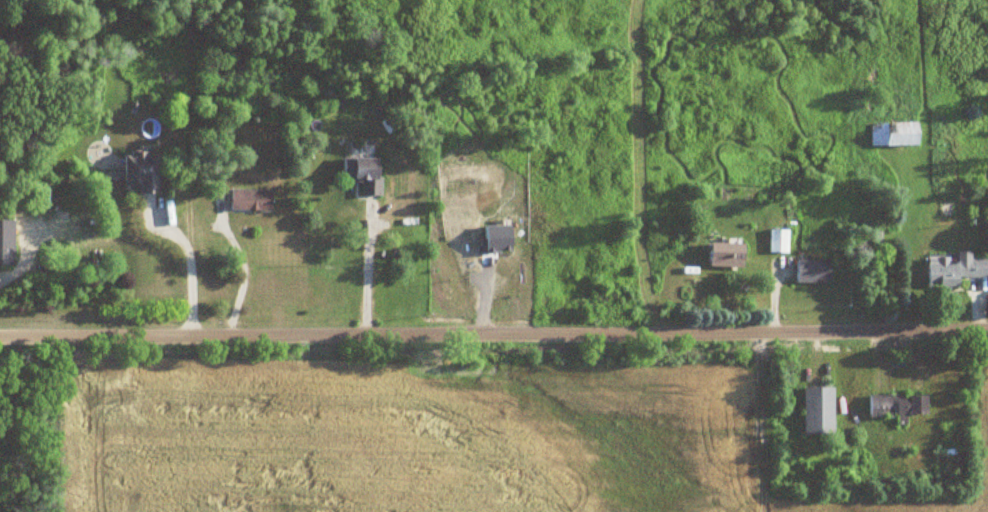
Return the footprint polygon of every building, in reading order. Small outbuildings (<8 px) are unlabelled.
[(868,123),(868,146),(912,146),(912,123),(868,123)] [(133,194),(155,194),(155,154),(119,153),(119,186),(133,186),(133,194)] [(376,196),(376,159),(338,158),(338,181),(357,181),(357,196),(376,196)] [(268,212),(268,191),(227,190),(227,211),(268,212)] [(15,265),(15,220),(0,220),(0,265),(15,265)] [(786,230),(767,230),(767,253),(786,253),(786,230)] [(704,268),(739,268),(739,244),(704,244),(704,268)] [(956,288),(956,278),(985,277),(984,260),(923,260),(924,289),(956,288)] [(792,284),(829,284),(829,262),(792,262),(792,284)] [(799,435),(830,435),(830,388),(799,388),(799,435)] [(922,418),(922,397),(865,396),(865,418),(922,418)]
